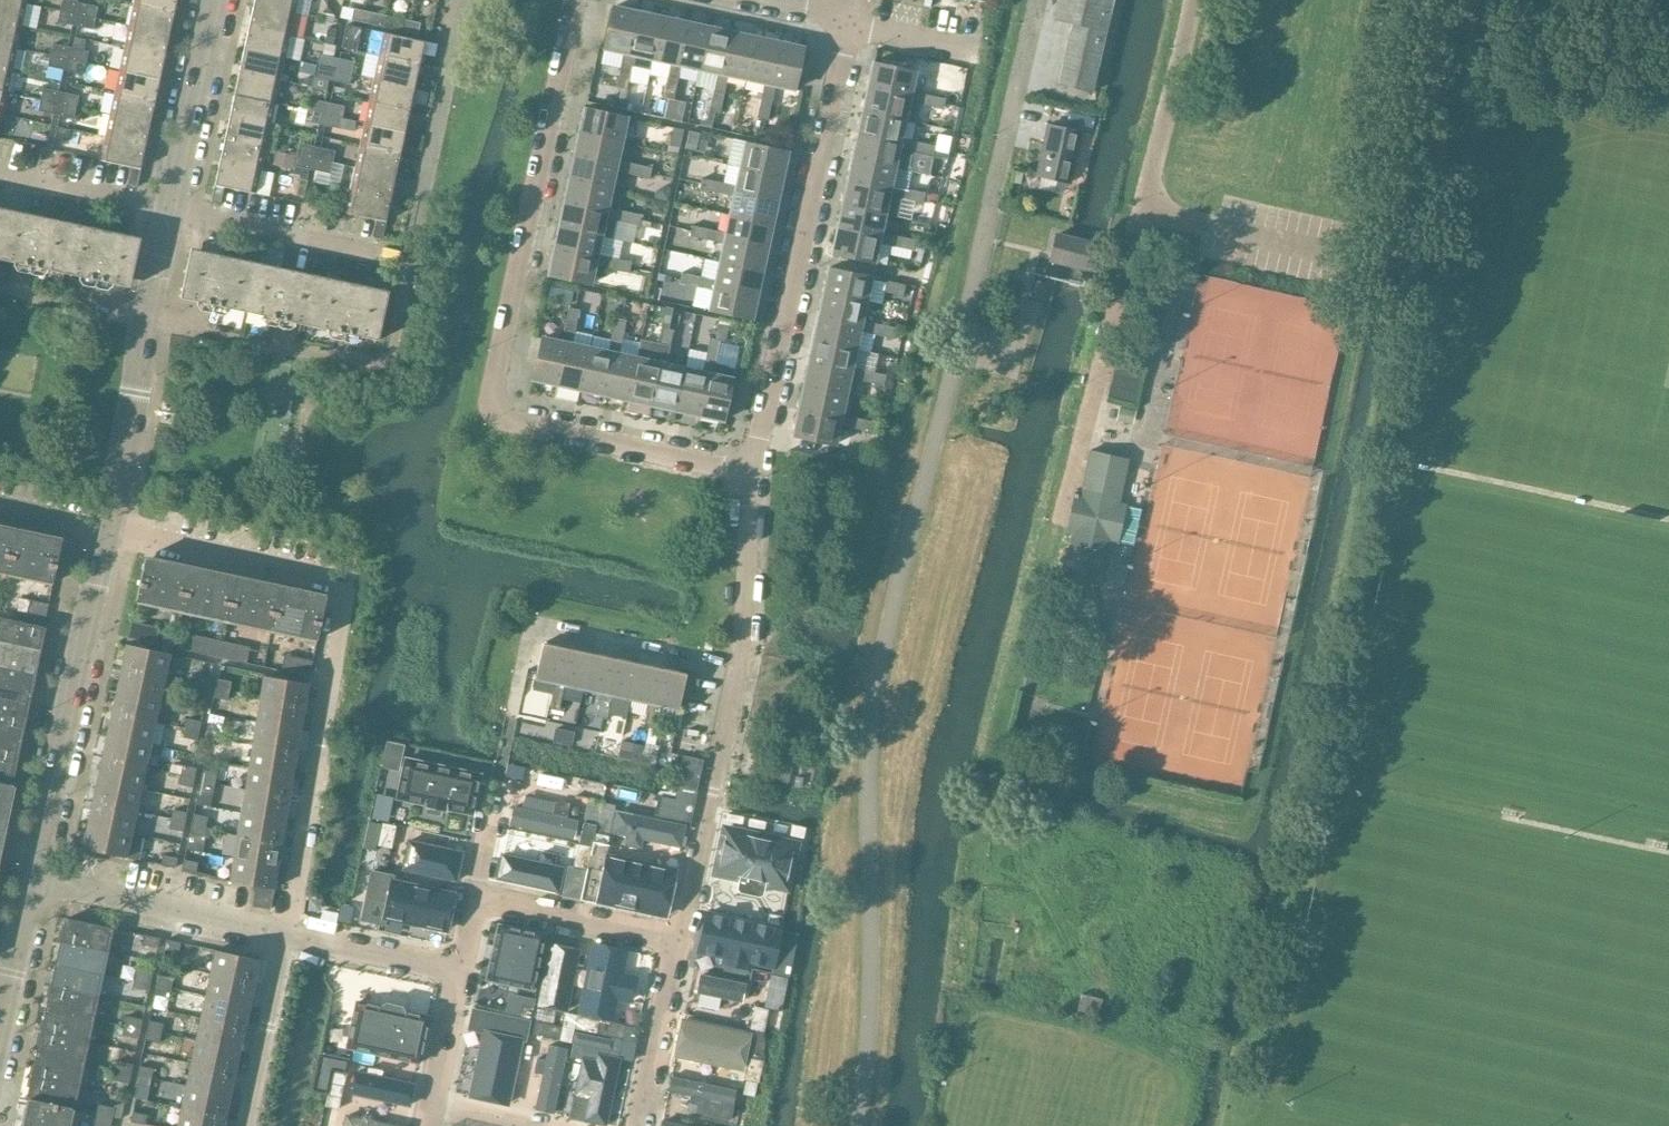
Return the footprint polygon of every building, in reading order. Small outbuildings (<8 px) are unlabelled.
[(6,0),(0,0),(0,22),(21,26),(26,4),(6,0)] [(62,0),(60,12),(75,15),(77,3),(62,0)] [(134,4),(174,13),(177,0),(134,0),(134,4)] [(253,5),(294,14),(297,0),(254,0),(253,5)] [(1112,0),(1058,0),(1053,19),(1070,23),(1057,84),(1091,92),(1112,0)] [(97,8),(82,4),(80,15),(95,19),(97,8)] [(174,13),(134,4),(129,26),(169,35),(174,13)] [(294,14),(253,5),(248,28),(289,36),(294,14)] [(637,12),(612,7),(603,49),(623,53),(628,54),(637,12)] [(353,9),(351,21),(362,23),(364,12),(353,9)] [(75,15),(60,12),(57,23),(72,26),(75,15)] [(383,16),(364,12),(362,23),(380,27),(383,16)] [(649,70),(652,59),(661,18),(637,12),(628,54),(623,53),(616,86),(615,86),(615,87),(621,89),(626,90),(627,88),(626,88),(631,66),(649,70)] [(95,19),(80,15),(77,27),(93,30),(95,19)] [(409,21),(390,17),(388,29),(406,33),(409,21)] [(684,23),(661,18),(652,59),(670,63),(675,64),(684,23)] [(420,23),(409,21),(406,33),(417,35),(420,23)] [(0,22),(0,45),(16,49),(21,26),(0,22)] [(675,64),(670,63),(666,80),(677,83),(680,66),(699,69),(708,28),(684,23),(675,64)] [(346,25),(341,48),(356,51),(361,29),(346,25)] [(169,35),(129,26),(124,48),(165,57),(169,35)] [(289,36),(248,28),(244,50),(284,59),(289,36)] [(722,74),(731,33),(708,28),(699,69),(695,87),(713,90),(717,73),(722,74)] [(336,31),(328,29),(325,44),(332,46),(336,31)] [(424,42),(384,33),(379,57),(419,65),(424,42)] [(722,74),(717,73),(713,90),(724,93),(728,76),(746,80),(755,38),(731,33),(722,74)] [(778,43),(755,38),(746,80),(764,83),(769,85),(778,43)] [(769,85),(764,83),(760,101),(771,103),(775,86),(794,90),(803,48),(778,43),(769,85)] [(53,44),(50,56),(65,59),(68,48),(53,44)] [(0,45),(0,68),(11,71),(16,49),(0,45)] [(165,57),(124,48),(119,70),(160,79),(165,57)] [(88,52),(73,49),(70,60),(85,63),(88,52)] [(284,59),(244,50),(239,72),(279,81),(284,59)] [(319,55),(316,66),(331,69),(334,58),(319,55)] [(65,59),(50,56),(48,67),(63,70),(65,59)] [(419,65),(379,57),(374,79),(414,88),(419,65)] [(354,62),(339,59),(336,71),(351,74),(354,62)] [(85,63),(70,60),(68,72),(83,75),(85,63)] [(914,72),(875,64),(876,62),(873,62),(867,88),(909,97),(908,102),(925,106),(928,95),(910,91),(914,72)] [(331,69),(316,66),(314,77),(329,80),(331,69)] [(0,68),(0,92),(7,93),(11,71),(0,68)] [(160,79),(119,70),(114,93),(155,102),(160,79)] [(351,74),(336,71),(334,82),(349,85),(351,74)] [(279,81),(239,72),(234,95),(274,104),(279,81)] [(414,88),(374,79),(369,101),(410,110),(414,88)] [(677,83),(666,80),(663,96),(662,96),(662,97),(674,100),(674,99),(673,99),(677,83)] [(618,102),(621,89),(615,87),(609,86),(606,99),(618,102)] [(909,97),(867,88),(862,111),(904,120),(908,102),(909,97)] [(43,89),(40,100),(55,104),(58,92),(43,89)] [(627,104),(630,91),(626,90),(621,89),(618,102),(627,104)] [(724,93),(713,90),(709,108),(721,110),(724,93)] [(78,96),(63,93),(61,104),(76,108),(78,96)] [(155,102),(114,93),(110,115),(150,124),(155,102)] [(274,104),(234,95),(229,117),(270,126),(274,104)] [(943,99),(928,95),(925,106),(942,110),(945,98),(944,98),(943,99)] [(309,99),(306,111),(322,114),(324,102),(309,99)] [(55,104),(40,100),(38,111),(53,115),(55,104)] [(410,110),(369,101),(364,123),(405,132),(410,110)] [(771,103),(760,101),(756,118),(768,120),(771,103)] [(329,103),(327,115),(342,119),(344,106),(329,103)] [(76,108),(61,104),(58,116),(73,119),(76,108)] [(585,107),(580,130),(621,139),(626,118),(587,109),(587,108),(585,107)] [(322,114),(306,111),(304,122),(319,125),(322,114)] [(904,120),(862,111),(857,135),(899,144),(898,149),(915,153),(918,142),(900,139),(904,120)] [(150,124),(110,115),(105,137),(145,146),(150,124)] [(342,119),(327,115),(324,126),(339,129),(342,119)] [(270,126),(229,117),(224,140),(265,149),(270,126)] [(51,126),(39,123),(36,139),(47,141),(51,126)] [(405,132),(364,123),(359,145),(400,154),(405,132)] [(1069,183),(1080,133),(1047,125),(1036,175),(1069,183)] [(668,145),(679,148),(683,130),(672,128),(668,145)] [(65,144),(67,131),(57,129),(54,142),(65,144)] [(621,139),(580,130),(574,157),(616,166),(615,171),(632,175),(634,164),(617,160),(621,139)] [(699,133),(688,131),(684,149),(695,151),(699,133)] [(899,144),(857,135),(852,158),(894,167),(898,149),(899,144)] [(145,146),(105,137),(100,161),(131,167),(127,185),(137,187),(145,146)] [(265,149),(224,140),(219,162),(260,171),(265,149)] [(935,145),(918,142),(915,153),(932,157),(935,145)] [(745,143),(740,165),(782,174),(787,151),(784,150),(784,152),(745,143)] [(299,144),(297,156),(312,159),(314,147),(299,144)] [(400,154),(359,145),(355,168),(395,177),(400,154)] [(320,148),(317,160),(332,163),(335,151),(320,148)] [(312,159),(297,156),(294,167),(309,170),(312,159)] [(616,166),(574,157),(569,180),(611,189),(615,171),(616,166)] [(894,167),(852,158),(847,182),(889,191),(888,196),(905,200),(907,189),(890,186),(894,167)] [(332,163),(317,160),(315,171),(330,174),(332,163)] [(260,171),(219,162),(211,203),(220,205),(224,188),(255,194),(260,171)] [(651,167),(634,164),(632,175),(649,179),(651,167)] [(740,165),(736,186),(735,191),(777,200),(782,174),(740,165)] [(395,177),(355,168),(350,190),(391,199),(395,177)] [(699,190),(716,193),(719,182),(701,178),(699,190)] [(607,207),(611,189),(569,180),(564,204),(606,213),(604,218),(614,220),(622,222),(624,211),(607,207)] [(777,200),(735,191),(736,186),(719,182),(716,193),(734,197),(730,215),(771,224),(777,200)] [(889,191),(847,182),(842,205),(884,214),(888,196),(889,191)] [(925,192),(907,189),(905,200),(922,204),(925,192)] [(391,199),(350,190),(345,213),(376,220),(372,238),(382,240),(391,199)] [(614,220),(604,218),(606,213),(564,204),(559,227),(601,236),(611,238),(614,220)] [(884,214),(842,205),(837,229),(879,238),(878,243),(895,247),(897,236),(880,233),(884,214)] [(9,210),(0,208),(0,250),(9,210)] [(9,210),(0,250),(0,260),(23,265),(22,270),(37,274),(38,268),(63,273),(74,224),(9,210)] [(641,214),(624,211),(622,222),(639,226),(641,214)] [(730,215),(726,233),(725,238),(766,247),(771,224),(730,215)] [(141,238),(74,224),(63,273),(88,279),(87,284),(103,288),(104,282),(130,288),(137,254),(139,245),(141,238)] [(689,237),(706,240),(709,229),(691,225),(689,237)] [(601,236),(559,227),(554,251),(595,260),(594,265),(611,269),(614,258),(597,254),(601,236)] [(766,247),(725,238),(726,233),(709,229),(706,240),(723,244),(719,262),(761,271),(766,247)] [(879,238),(837,229),(831,255),(834,255),(835,254),(874,263),(878,243),(879,238)] [(915,239),(897,236),(895,247),(912,251),(915,239)] [(1082,270),(1089,245),(1056,236),(1050,262),(1082,270)] [(257,263),(203,252),(190,249),(180,298),(206,304),(205,310),(220,313),(221,307),(246,313),(257,263)] [(680,269),(682,251),(664,249),(663,267),(680,269)] [(595,260),(554,251),(548,277),(551,277),(551,276),(590,284),(594,265),(595,260)] [(631,261),(614,258),(611,269),(629,273),(631,261)] [(719,262),(716,280),(714,285),(756,294),(761,271),(719,262)] [(322,277),(257,263),(246,313),(271,318),(270,324),(285,327),(287,321),(311,327),(322,277)] [(829,267),(824,290),(866,299),(870,278),(831,269),(832,268),(829,267)] [(681,272),(680,278),(679,284),(696,287),(698,276),(681,272)] [(756,294),(714,285),(716,280),(698,276),(696,287),(713,291),(709,310),(748,318),(748,320),(751,320),(756,294)] [(389,291),(322,277),(311,327),(336,332),(335,338),(351,341),(352,335),(378,341),(389,291)] [(905,285),(887,281),(884,291),(902,296),(905,285)] [(866,299),(824,290),(818,317),(860,326),(859,331),(876,335),(878,324),(861,321),(866,299)] [(568,307),(564,325),(575,327),(579,310),(568,307)] [(860,326),(818,317),(813,340),(855,349),(859,331),(860,326)] [(615,318),(611,335),(622,337),(626,320),(615,318)] [(718,324),(714,339),(720,340),(725,341),(728,327),(718,324)] [(896,327),(878,324),(876,335),(893,339),(896,327)] [(532,379),(557,385),(566,343),(571,344),(575,327),(564,325),(561,342),(541,338),(532,379)] [(662,328),(658,345),(669,347),(673,330),(662,328)] [(608,352),(590,348),(581,390),(604,395),(613,353),(618,354),(622,337),(611,335),(608,352)] [(709,338),(705,355),(716,357),(720,340),(714,339),(709,338)] [(855,349),(813,340),(808,364),(850,373),(849,378),(866,382),(868,371),(851,368),(855,349)] [(590,348),(571,344),(566,343),(557,385),(581,390),(590,348)] [(655,362),(637,358),(628,400),(651,405),(660,363),(665,364),(669,347),(658,345),(655,362)] [(637,358),(618,354),(613,353),(604,395),(628,400),(637,358)] [(698,415),(707,373),(712,375),(716,357),(705,355),(702,372),(684,368),(675,410),(698,415)] [(1134,400),(1143,368),(1118,361),(1109,394),(1134,400)] [(684,368),(665,364),(660,363),(651,405),(675,410),(684,368)] [(850,373),(808,364),(803,387),(845,396),(849,378),(850,373)] [(885,375),(868,371),(866,382),(883,386),(885,375)] [(732,379),(712,375),(707,373),(698,415),(723,421),(732,379)] [(845,396),(803,387),(798,411),(840,420),(839,425),(856,429),(858,418),(841,415),(845,396)] [(840,420),(798,411),(792,437),(795,438),(795,436),(834,445),(839,425),(840,420)] [(875,422),(858,418),(856,429),(873,433),(875,422)] [(1110,542),(1119,505),(1122,506),(1122,505),(1119,504),(1128,461),(1089,452),(1080,495),(1073,494),(1065,533),(1071,535),(1061,578),(1101,586),(1111,543),(1113,544),(1114,543),(1110,542)] [(0,527),(0,572),(7,574),(16,530),(0,527)] [(62,540),(16,530),(7,574),(53,584),(62,540)] [(190,568),(145,558),(135,602),(181,611),(190,568)] [(235,577),(190,568),(181,611),(226,621),(235,577)] [(280,587),(235,577),(226,621),(271,631),(280,587)] [(48,601),(51,588),(32,584),(29,597),(48,601)] [(326,597),(280,587),(271,631),(317,640),(326,597)] [(20,598),(16,615),(45,621),(48,604),(20,598)] [(0,618),(0,642),(38,650),(43,627),(0,618)] [(159,628),(131,622),(127,638),(155,644),(159,628)] [(194,635),(190,652),(218,658),(222,641),(194,635)] [(249,647),(222,641),(218,658),(246,664),(249,647)] [(0,642),(0,665),(33,673),(38,650),(0,642)] [(559,684),(567,648),(542,643),(532,690),(551,694),(554,683),(559,684)] [(126,645),(121,668),(165,678),(170,654),(126,645)] [(583,689),(590,653),(567,648),(559,684),(554,683),(551,694),(562,696),(563,693),(572,695),(573,687),(583,689)] [(614,658),(590,653),(583,689),(593,691),(591,698),(600,699),(599,704),(609,706),(611,695),(606,694),(614,658)] [(284,655),(281,671),(309,677),(312,661),(284,655)] [(637,664),(614,658),(606,694),(611,695),(630,699),(637,664)] [(661,669),(637,664),(630,699),(648,703),(653,704),(661,669)] [(0,665),(0,689),(29,695),(33,673),(0,665)] [(121,668),(116,690),(160,700),(165,678),(121,668)] [(686,674),(661,669),(653,704),(648,703),(645,714),(656,717),(658,706),(678,710),(686,674)] [(196,675),(194,684),(208,687),(210,678),(196,675)] [(307,684),(263,676),(259,700),(303,708),(307,684)] [(231,682),(217,679),(214,691),(228,694),(231,682)] [(208,687),(194,684),(192,694),(206,696),(208,687)] [(0,689),(0,713),(24,718),(29,695),(0,689)] [(116,690),(111,713),(155,722),(160,700),(116,690)] [(228,694),(214,691),(213,698),(227,701),(228,694)] [(559,708),(562,696),(551,694),(549,705),(548,705),(548,707),(554,708),(560,709),(560,708),(559,708)] [(303,708),(259,700),(256,723),(300,730),(303,708)] [(607,718),(609,706),(599,704),(596,716),(595,717),(596,717),(603,718),(607,719),(607,718)] [(554,708),(548,707),(547,706),(544,721),(551,722),(554,708)] [(563,709),(560,709),(554,708),(551,722),(560,724),(563,709)] [(0,713),(0,736),(19,741),(24,718),(0,713)] [(111,713),(106,735),(150,745),(155,722),(111,713)] [(656,717),(645,714),(643,726),(642,727),(654,730),(654,728),(656,717)] [(187,719),(185,729),(199,732),(201,722),(187,719)] [(221,726),(207,723),(205,735),(219,738),(221,726)] [(300,730),(256,723),(252,745),(296,752),(300,730)] [(199,732),(185,729),(183,738),(197,741),(199,732)] [(106,735),(101,758),(145,767),(150,745),(106,735)] [(219,738),(205,735),(203,742),(217,745),(219,738)] [(0,736),(0,760),(14,763),(19,741),(0,736)] [(645,759),(648,745),(623,738),(619,752),(645,759)] [(296,752),(252,745),(248,768),(292,775),(296,752)] [(101,758),(97,780),(140,790),(145,767),(101,758)] [(0,760),(0,784),(9,786),(9,785),(14,763),(0,760)] [(409,762),(401,798),(472,813),(480,777),(409,762)] [(182,766),(180,775),(194,778),(196,769),(182,766)] [(292,775),(248,768),(244,791),(288,798),(292,775)] [(217,773),(203,770),(200,781),(214,784),(217,773)] [(194,778),(180,775),(178,784),(192,787),(194,778)] [(97,780),(92,803),(136,812),(140,790),(97,780)] [(209,807),(214,784),(200,781),(195,804),(201,805),(209,807)] [(0,784),(0,831),(3,831),(13,785),(9,785),(9,786),(0,784)] [(288,798),(244,791),(241,813),(284,821),(288,798)] [(596,824),(601,801),(591,799),(589,807),(586,806),(583,821),(596,824)] [(615,805),(602,802),(595,832),(608,835),(615,805)] [(92,803),(87,825),(131,834),(136,812),(92,803)] [(582,822),(515,807),(510,826),(578,841),(582,822)] [(173,810),(171,820),(185,823),(187,813),(173,810)] [(684,825),(619,811),(614,834),(680,848),(684,825)] [(284,821),(241,813),(237,836),(281,843),(284,821)] [(193,815),(191,826),(205,829),(207,818),(193,815)] [(185,823),(171,820),(169,829),(183,832),(185,823)] [(591,847),(596,825),(582,822),(578,844),(591,847)] [(391,848),(395,826),(382,823),(377,845),(389,848),(391,848)] [(131,834),(87,825),(82,848),(126,858),(131,834)] [(205,829),(191,826),(189,833),(203,836),(205,829)] [(726,831),(716,876),(790,893),(800,847),(726,831)] [(603,858),(608,836),(595,833),(590,856),(603,858)] [(281,843),(237,836),(233,858),(277,866),(281,843)] [(408,838),(402,868),(455,879),(461,849),(408,838)] [(586,869),(591,847),(578,844),(573,867),(586,869)] [(388,853),(389,848),(377,845),(373,867),(386,869),(389,854),(388,853)] [(568,868),(504,854),(498,881),(562,895),(568,868)] [(163,855),(161,865),(175,868),(177,858),(163,855)] [(601,870),(603,859),(590,856),(587,867),(601,870)] [(277,866),(233,858),(229,882),(256,886),(273,889),(277,866)] [(197,863),(183,860),(181,869),(195,872),(197,863)] [(608,863),(599,901),(666,916),(675,879),(608,863)] [(453,894),(391,881),(382,918),(445,932),(453,894)] [(270,909),(273,893),(273,889),(256,886),(252,906),(270,909)] [(786,930),(710,913),(701,954),(777,970),(786,930)] [(111,928),(67,919),(62,942),(106,952),(111,928)] [(530,1019),(548,934),(503,925),(485,1010),(530,1019)] [(594,1019),(609,947),(548,934),(530,1019),(573,1028),(576,1015),(594,1019)] [(159,939),(143,935),(141,945),(157,948),(159,939)] [(166,940),(164,950),(178,953),(180,943),(166,940)] [(106,952),(62,942),(57,964),(101,974),(106,952)] [(643,954),(609,947),(594,1019),(576,1015),(573,1028),(625,1039),(643,954)] [(258,960),(215,951),(210,974),(253,983),(258,960)] [(150,984),(152,975),(154,962),(138,959),(133,981),(150,984)] [(101,974),(57,964),(52,987),(96,996),(101,974)] [(699,969),(695,987),(742,998),(746,979),(699,969)] [(253,983),(210,974),(205,996),(249,1006),(253,983)] [(761,975),(758,989),(770,991),(773,977),(761,975)] [(172,979),(158,976),(156,985),(170,988),(172,979)] [(150,984),(133,981),(131,990),(148,994),(150,984)] [(170,988),(156,985),(154,995),(167,998),(170,988)] [(96,996),(52,987),(47,1009),(91,1019),(96,996)] [(767,1009),(771,994),(757,991),(754,1006),(767,1009)] [(165,1010),(167,998),(154,995),(151,1007),(165,1010)] [(249,1006),(205,996),(200,1019),(244,1028),(249,1006)] [(429,1018),(358,1003),(349,1047),(419,1062),(429,1018)] [(763,1031),(767,1009),(754,1006),(749,1029),(755,1030),(763,1031)] [(47,1009),(42,1032),(86,1042),(91,1019),(47,1009)] [(512,1105),(530,1019),(485,1010),(480,1009),(462,1094),(512,1105)] [(126,1016),(124,1026),(140,1029),(142,1020),(126,1016)] [(244,1028),(200,1019),(195,1041),(239,1051),(244,1028)] [(555,1114),(573,1028),(530,1019),(512,1105),(555,1114)] [(686,1019),(678,1057),(745,1072),(753,1033),(686,1019)] [(148,1021),(146,1030),(160,1033),(162,1024),(148,1021)] [(140,1029),(124,1026),(122,1035),(138,1039),(140,1029)] [(606,1125),(625,1039),(573,1028),(555,1114),(606,1125)] [(160,1033),(146,1030),(143,1040),(157,1043),(160,1033)] [(765,1039),(763,1031),(755,1030),(749,1059),(761,1062),(765,1039)] [(86,1042),(42,1032),(38,1054),(81,1064),(86,1042)] [(154,1056),(157,1043),(143,1040),(140,1052),(154,1056)] [(239,1051),(195,1041),(190,1064),(234,1073),(239,1051)] [(81,1064),(38,1054),(33,1077),(77,1086),(81,1064)] [(758,1083),(761,1062),(749,1059),(745,1080),(756,1082),(758,1083)] [(116,1061),(114,1071),(130,1074),(132,1065),(116,1061)] [(234,1073),(190,1064),(186,1086),(229,1096),(234,1073)] [(137,1066),(135,1075),(149,1078),(151,1069),(137,1066)] [(130,1074),(114,1071),(112,1080),(128,1084),(130,1074)] [(345,1074),(331,1071),(329,1082),(343,1085),(345,1074)] [(673,1072),(666,1107),(733,1122),(741,1086),(673,1072)] [(414,1086),(356,1073),(351,1094),(409,1107),(414,1086)] [(149,1078),(135,1075),(133,1085),(147,1088),(149,1078)] [(77,1086),(33,1077),(28,1099),(72,1109),(77,1086)] [(754,1097),(756,1082),(745,1080),(742,1094),(754,1097)] [(343,1086),(329,1083),(327,1094),(340,1097),(343,1086)] [(144,1100),(147,1088),(133,1085),(133,1098),(144,1100)] [(229,1096),(186,1086),(181,1108),(225,1118),(229,1096)] [(340,1098),(327,1095),(324,1106),(338,1109),(340,1098)] [(22,1125),(68,1125),(72,1109),(28,1099),(22,1125)] [(115,1105),(114,1108),(112,1117),(121,1119),(124,1102),(115,1105)] [(98,1105),(96,1114),(112,1117),(114,1108),(98,1105)] [(181,1108),(177,1125),(223,1125),(225,1118),(181,1108)] [(146,1115),(132,1112),(130,1122),(144,1125),(146,1115)] [(96,1114),(93,1125),(110,1125),(112,1117),(96,1114)] [(348,1116),(346,1125),(398,1125),(348,1116)]
